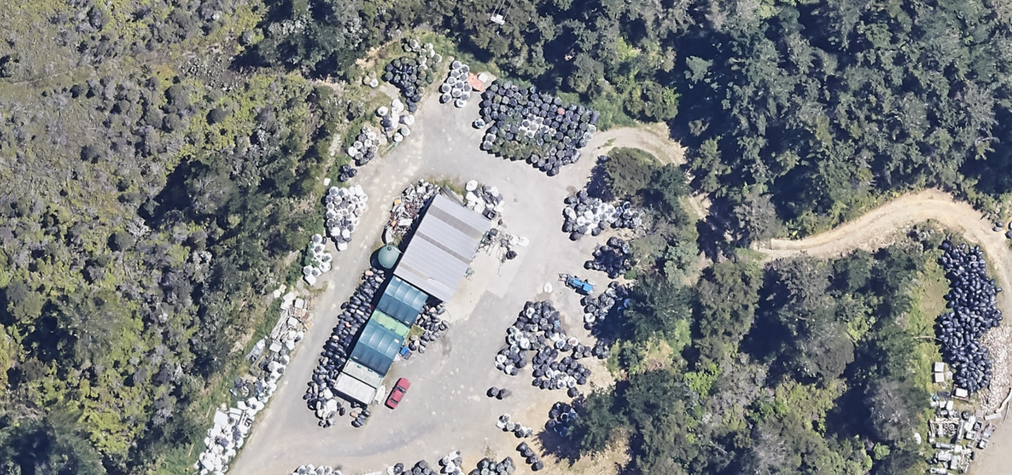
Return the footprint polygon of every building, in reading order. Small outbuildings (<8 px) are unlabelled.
[(487,222),(435,193),(392,272),(443,300),(487,222)]
